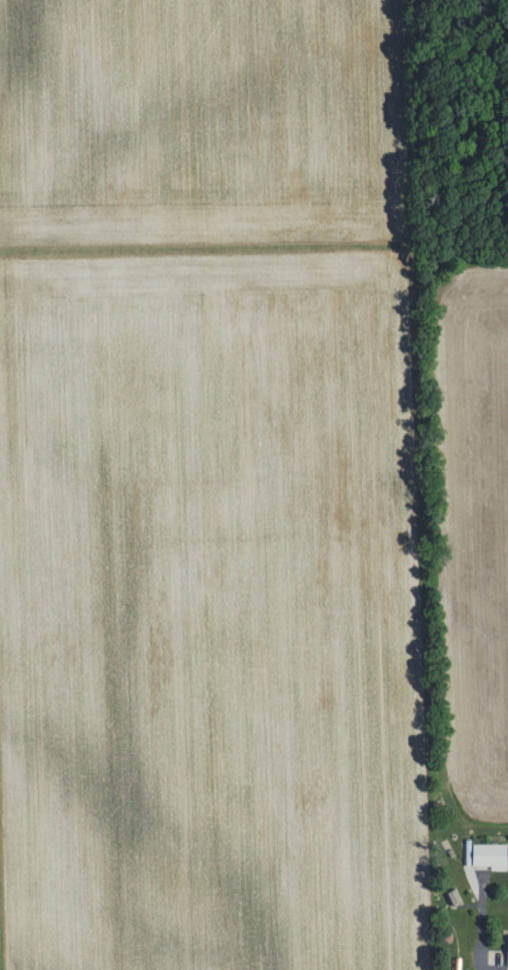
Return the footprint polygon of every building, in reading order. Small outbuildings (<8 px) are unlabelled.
[(507,844),(474,845),(474,870),(507,869),(507,844)]
